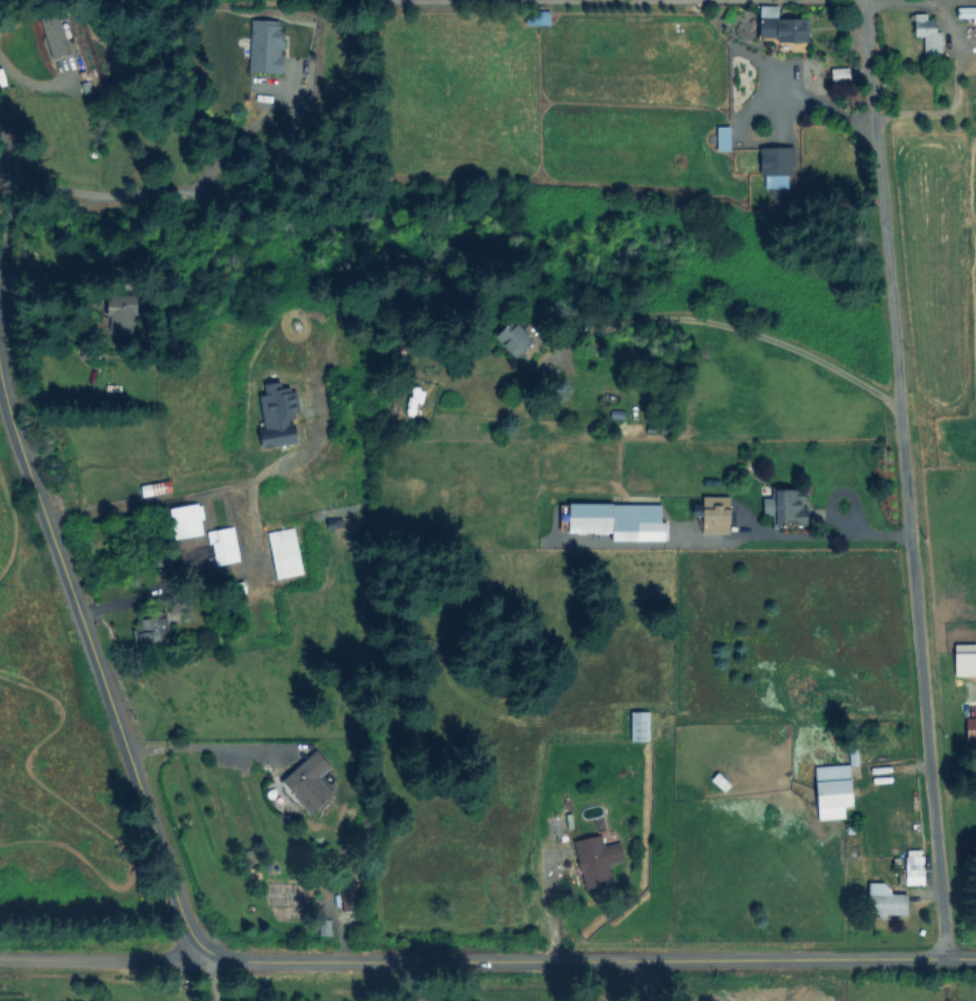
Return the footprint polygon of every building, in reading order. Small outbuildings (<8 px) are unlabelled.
[(809,19),(809,44),(780,43),(780,39),(762,39),(762,6),(778,6),(778,19),(809,19)] [(959,8),(975,8),(975,24),(974,24),(974,18),(959,18),(959,8)] [(551,13),(550,26),(530,24),(531,12),(551,13)] [(932,16),(933,21),(940,20),(942,54),(926,55),(925,37),(918,38),(917,16),(932,16)] [(45,52),(18,59),(16,49),(23,47),(22,41),(42,36),(45,52)] [(851,69),(851,84),(832,84),(832,69),(851,69)] [(732,127),(732,151),(717,151),(717,126),(732,127)] [(795,148),(795,167),(790,167),(790,175),(788,175),(787,189),(768,189),(768,175),(763,175),(763,148),(795,148)] [(139,295),(138,314),(134,314),(134,335),(111,334),(111,313),(107,313),(107,295),(139,295)] [(535,342),(515,359),(495,336),(515,319),(535,342)] [(624,392),(618,406),(601,400),(607,385),(624,392)] [(300,445),(294,386),(265,389),(265,397),(261,397),(264,431),(260,431),(261,449),(300,445)] [(649,417),(649,433),(622,433),(622,417),(649,417)] [(174,491),(144,498),(142,488),(172,482),(174,491)] [(772,485),(772,496),(759,496),(759,485),(772,485)] [(804,489),(804,504),(800,504),(800,512),(806,511),(806,525),(775,525),(775,489),(804,489)] [(731,499),(728,534),(702,532),(703,513),(702,513),(703,497),(731,499)] [(204,534),(174,539),(169,508),(201,503),(205,519),(201,520),(204,534)] [(637,543),(664,543),(664,515),(637,515),(637,543)] [(303,573),(278,579),(268,533),(293,528),(303,573)] [(240,561),(217,565),(211,533),(233,529),(240,561)] [(174,566),(157,570),(154,557),(171,554),(174,566)] [(245,594),(239,595),(237,583),(243,582),(245,594)] [(172,636),(136,644),(134,630),(143,627),(141,620),(166,613),(172,636)] [(658,711),(658,719),(651,719),(651,740),(631,740),(632,713),(646,713),(646,711),(658,711)] [(967,719),(975,719),(975,744),(967,744),(967,719)] [(335,792),(312,815),(281,785),(316,750),(332,766),(321,778),(335,792)] [(860,750),(860,763),(851,763),(851,750),(860,750)] [(843,819),(819,820),(816,767),(851,765),(853,803),(842,804),(843,819)] [(732,783),(726,791),(712,781),(718,773),(732,783)] [(604,837),(605,846),(622,843),(625,861),(610,864),(613,883),(584,888),(576,842),(604,837)] [(258,862),(248,867),(242,854),(252,849),(258,862)] [(921,851),(921,859),(924,859),(924,884),(900,884),(900,869),(908,870),(908,859),(910,859),(910,851),(921,851)] [(909,894),(908,914),(865,912),(864,895),(868,895),(867,884),(887,884),(891,893),(909,894)] [(361,910),(346,911),(343,887),(359,885),(361,910)]
